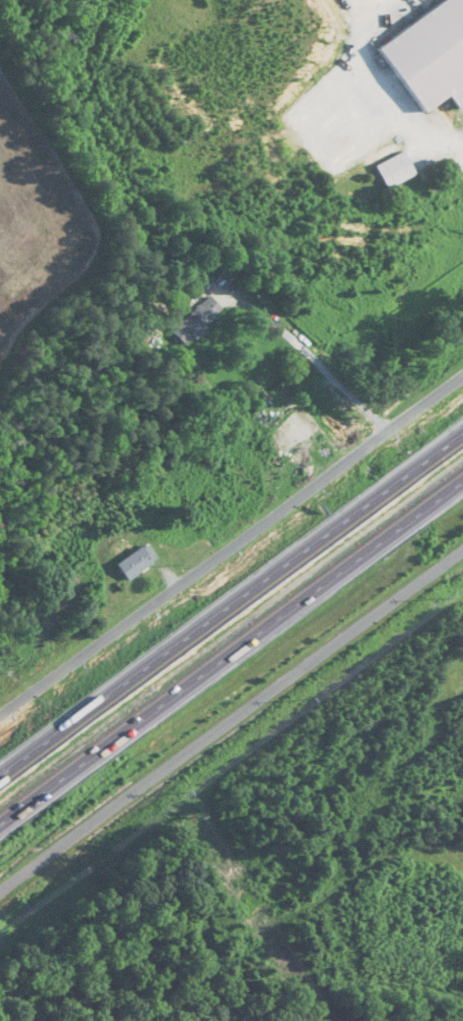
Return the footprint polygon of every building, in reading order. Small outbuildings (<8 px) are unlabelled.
[(420,115),(447,97),(456,110),(462,106),(462,0),(446,0),(375,46),(420,115)] [(385,190),(415,174),(402,152),(373,168),(385,190)] [(180,347),(221,313),(209,298),(167,332),(180,347)] [(152,565),(140,548),(115,566),(126,583),(152,565)]
